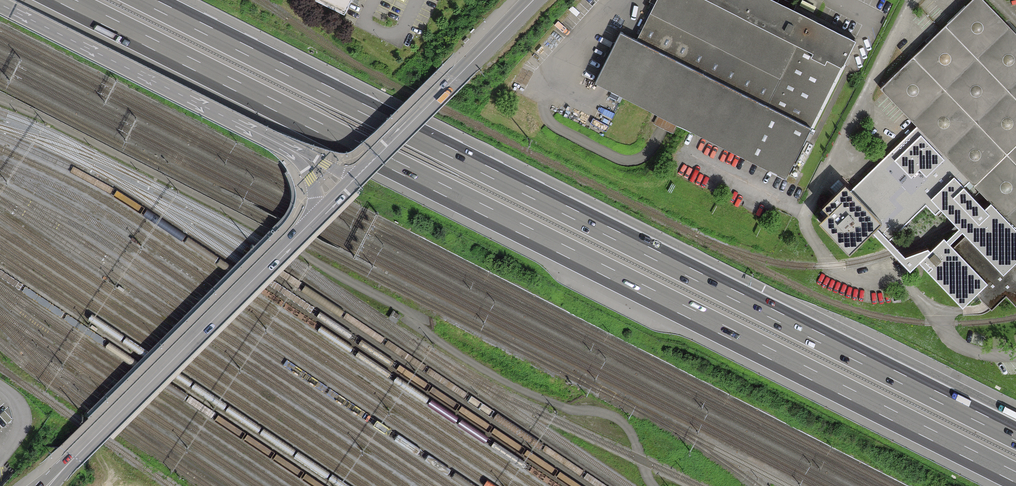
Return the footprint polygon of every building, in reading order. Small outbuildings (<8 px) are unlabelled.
[(344,18),(353,0),(308,0),(344,18)] [(852,41),(767,0),(653,0),(634,39),(617,31),(591,83),(622,98),(661,117),(678,125),(687,130),(785,177),(852,41)] [(984,0),(973,0),(881,89),(918,127),(987,198),(1015,228),(1015,33),(984,0)] [(918,127),(901,143),(852,191),(845,183),(823,204),(829,210),(819,220),(851,253),(875,230),(879,226),(892,239),(928,204),(934,210),(939,205),(957,222),(959,225),(934,249),(921,262),(965,307),(977,295),(993,311),(1008,297),(1015,306),(1015,228),(987,198),(918,127)] [(921,262),(934,249),(930,246),(907,255),(892,239),(879,226),(875,230),(913,269),(921,262)] [(389,319),(398,325),(402,318),(394,313),(389,319)]
